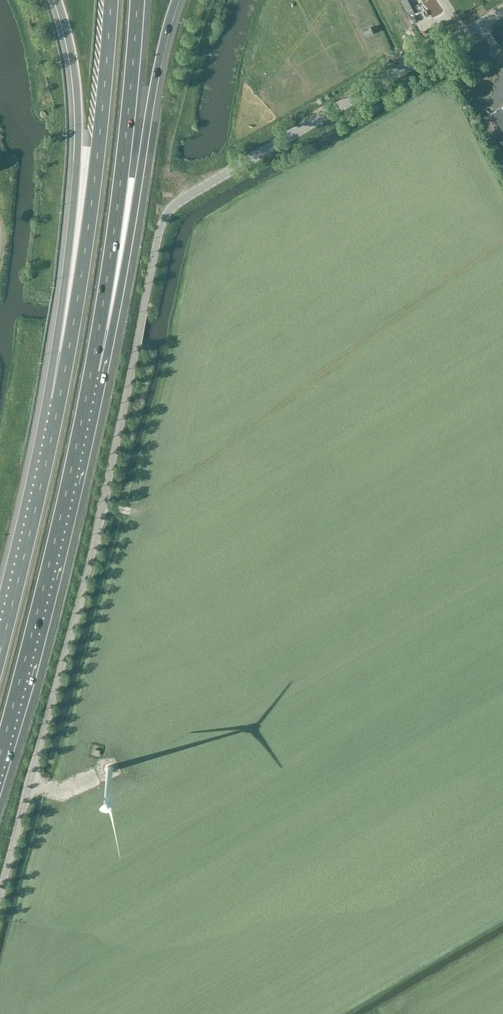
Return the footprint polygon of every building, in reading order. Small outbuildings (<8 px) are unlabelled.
[(367,36),(374,32),(371,27),(364,30),(367,36)] [(493,113),(502,131),(502,108),(493,113)]
